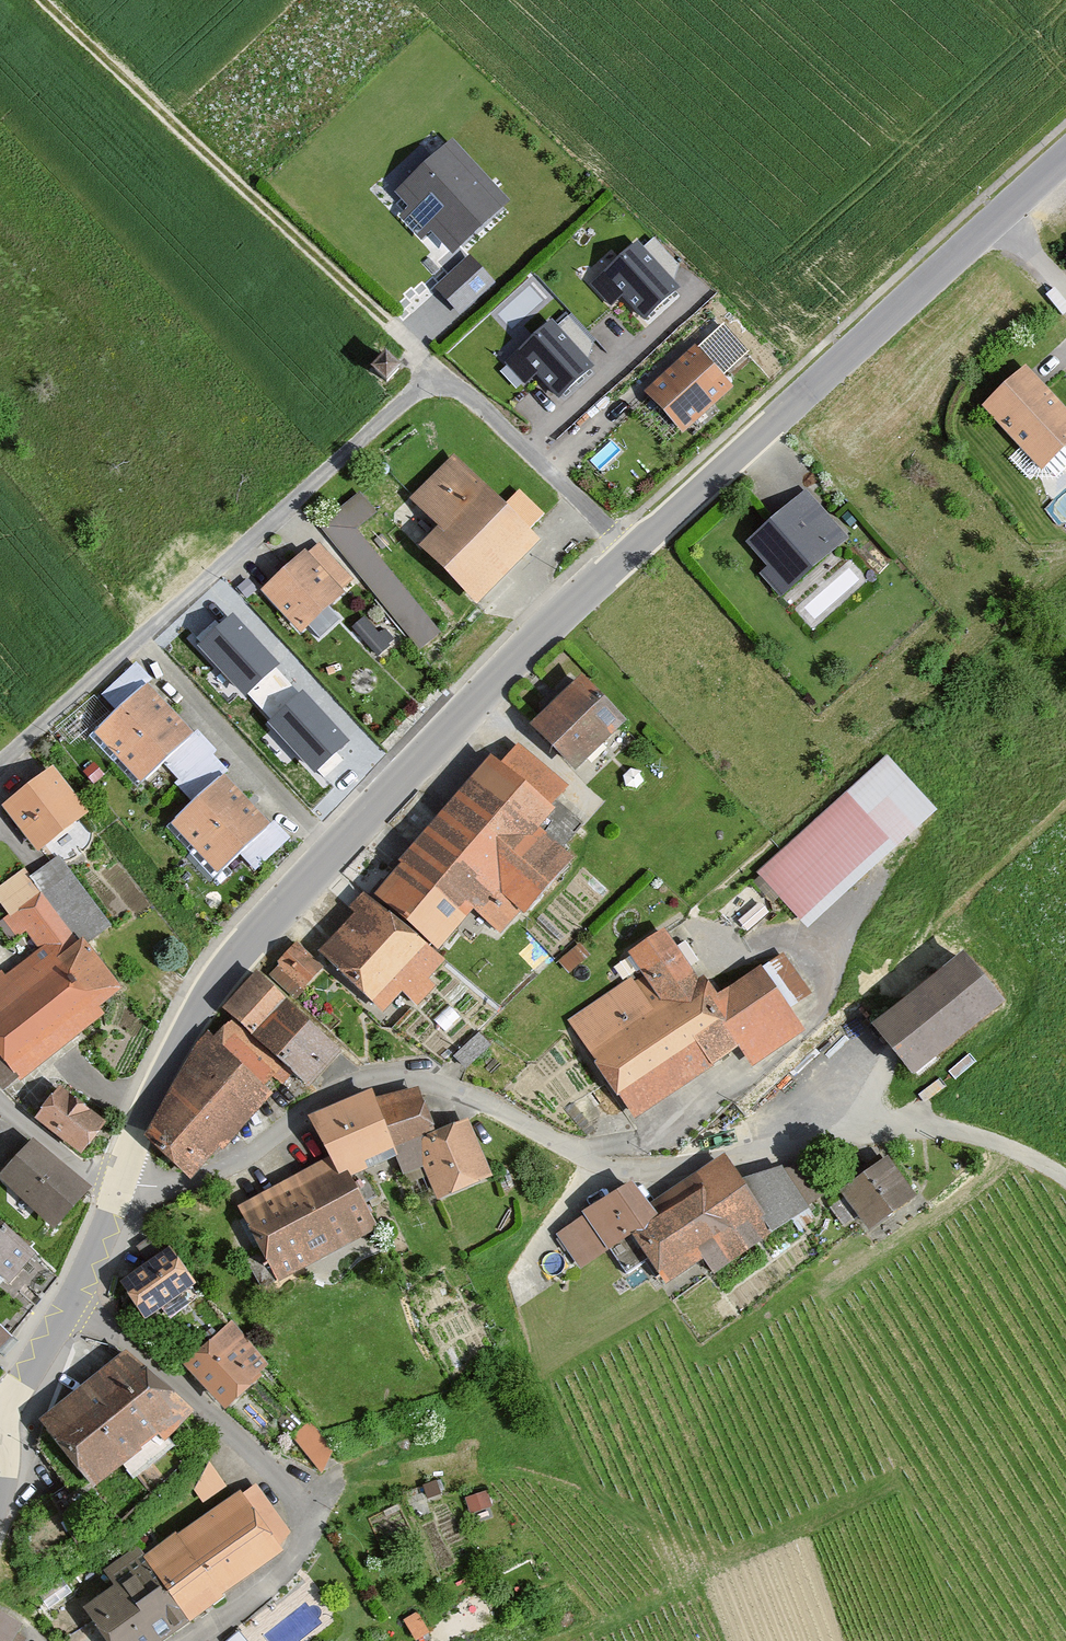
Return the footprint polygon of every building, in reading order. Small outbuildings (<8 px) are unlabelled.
[(458,144),(400,197),(411,209),(401,218),(425,244),(434,235),(455,258),(513,205),(458,144)] [(678,291),(638,247),(595,286),(612,304),(622,296),(645,321),(678,291)] [(472,258),(437,288),(462,317),(497,286),(472,258)] [(591,371),(551,327),(508,366),(525,385),(535,376),(558,401),(591,371)] [(701,350),(650,395),(686,435),(737,390),(701,350)] [(404,371),(390,355),(375,370),(390,385),(404,371)] [(1031,372),(991,411),(1052,474),(1065,460),(1065,408),(1031,372)] [(545,547),(457,458),(413,502),(445,534),(425,554),(481,610),(545,547)] [(379,516),(362,494),(320,528),(421,652),(443,633),(360,532),(379,516)] [(809,494),(752,544),(775,570),(766,578),(784,598),(849,540),(809,494)] [(355,583),(320,546),(307,558),(305,556),(264,595),(304,637),(344,599),(341,596),(355,583)] [(233,613),(199,645),(246,695),(280,664),(233,613)] [(588,682),(535,731),(582,781),(635,732),(588,682)] [(149,688),(97,737),(143,786),(196,738),(149,688)] [(302,690),(268,722),(315,772),(349,741),(302,690)] [(490,761),(375,899),(437,957),(473,916),(498,937),(518,914),(523,920),(570,864),(538,836),(554,817),(548,811),(565,789),(516,748),(501,769),(490,761)] [(890,758),(760,875),(813,933),(924,833),(943,816),(890,758)] [(55,773),(5,811),(40,857),(91,818),(55,773)] [(228,779),(175,828),(220,877),(273,828),(228,779)] [(43,950),(9,976),(5,971),(0,974),(0,1085),(7,1095),(112,1016),(107,1010),(132,991),(94,941),(115,925),(62,856),(34,877),(27,868),(0,888),(0,899),(11,914),(0,923),(0,926),(12,943),(28,930),(43,950)] [(367,906),(315,959),(378,1019),(399,998),(412,1010),(430,991),(425,987),(442,967),(367,906)] [(640,970),(568,1020),(596,1059),(593,1061),(634,1119),(738,1046),(753,1066),(806,1029),(791,1007),(811,993),(782,952),(762,966),(760,964),(718,993),(704,974),(699,978),(663,927),(646,939),(627,952),(640,970)] [(294,949),(266,980),(290,1002),(318,971),(294,949)] [(962,963),(877,1032),(916,1080),(1002,1011),(962,963)] [(259,980),(226,1017),(233,1023),(256,1044),(289,1007),(259,980)] [(346,1057),(289,1007),(256,1044),(295,1079),(312,1094),(346,1057)] [(196,1051),(147,1150),(191,1184),(222,1154),(225,1157),(276,1100),(268,1094),(278,1083),(285,1089),(295,1079),(256,1044),(233,1023),(216,1042),(209,1036),(196,1051)] [(69,1089),(44,1121),(91,1157),(116,1125),(69,1089)] [(423,1094),(379,1106),(400,1162),(407,1182),(427,1174),(426,1144),(442,1137),(423,1094)] [(375,1097),(318,1126),(337,1160),(351,1188),(400,1162),(379,1106),(375,1097)] [(497,1182),(471,1124),(442,1137),(426,1144),(427,1174),(442,1206),(497,1182)] [(0,1169),(0,1180),(55,1226),(84,1191),(24,1141),(0,1169)] [(351,1188),(337,1160),(243,1210),(284,1285),(377,1236),(351,1188)] [(746,1185),(728,1160),(651,1208),(662,1226),(637,1242),(671,1293),(710,1268),(720,1281),(830,1197),(806,1165),(746,1185)] [(889,1163),(842,1199),(873,1238),(919,1202),(889,1163)] [(651,1208),(640,1189),(560,1238),(583,1275),(637,1242),(662,1226),(651,1208)] [(45,1258),(0,1219),(0,1270),(20,1287),(45,1258)] [(202,1283),(177,1249),(129,1285),(154,1319),(202,1283)] [(1,1325),(0,1327),(0,1356),(18,1338),(3,1324),(1,1325)] [(280,1369),(233,1324),(192,1367),(238,1412),(280,1369)] [(196,1423),(132,1352),(47,1428),(103,1490),(165,1435),(173,1444),(196,1423)] [(342,1461),(313,1422),(293,1437),(323,1476),(342,1461)] [(192,1475),(205,1494),(228,1479),(216,1460),(192,1475)] [(292,1552),(247,1490),(156,1555),(201,1617),(292,1552)] [(201,1617),(156,1555),(146,1542),(111,1567),(122,1583),(92,1605),(119,1640),(168,1640),(201,1617)] [(0,1610),(0,1640),(20,1640),(29,1626),(0,1610)]
